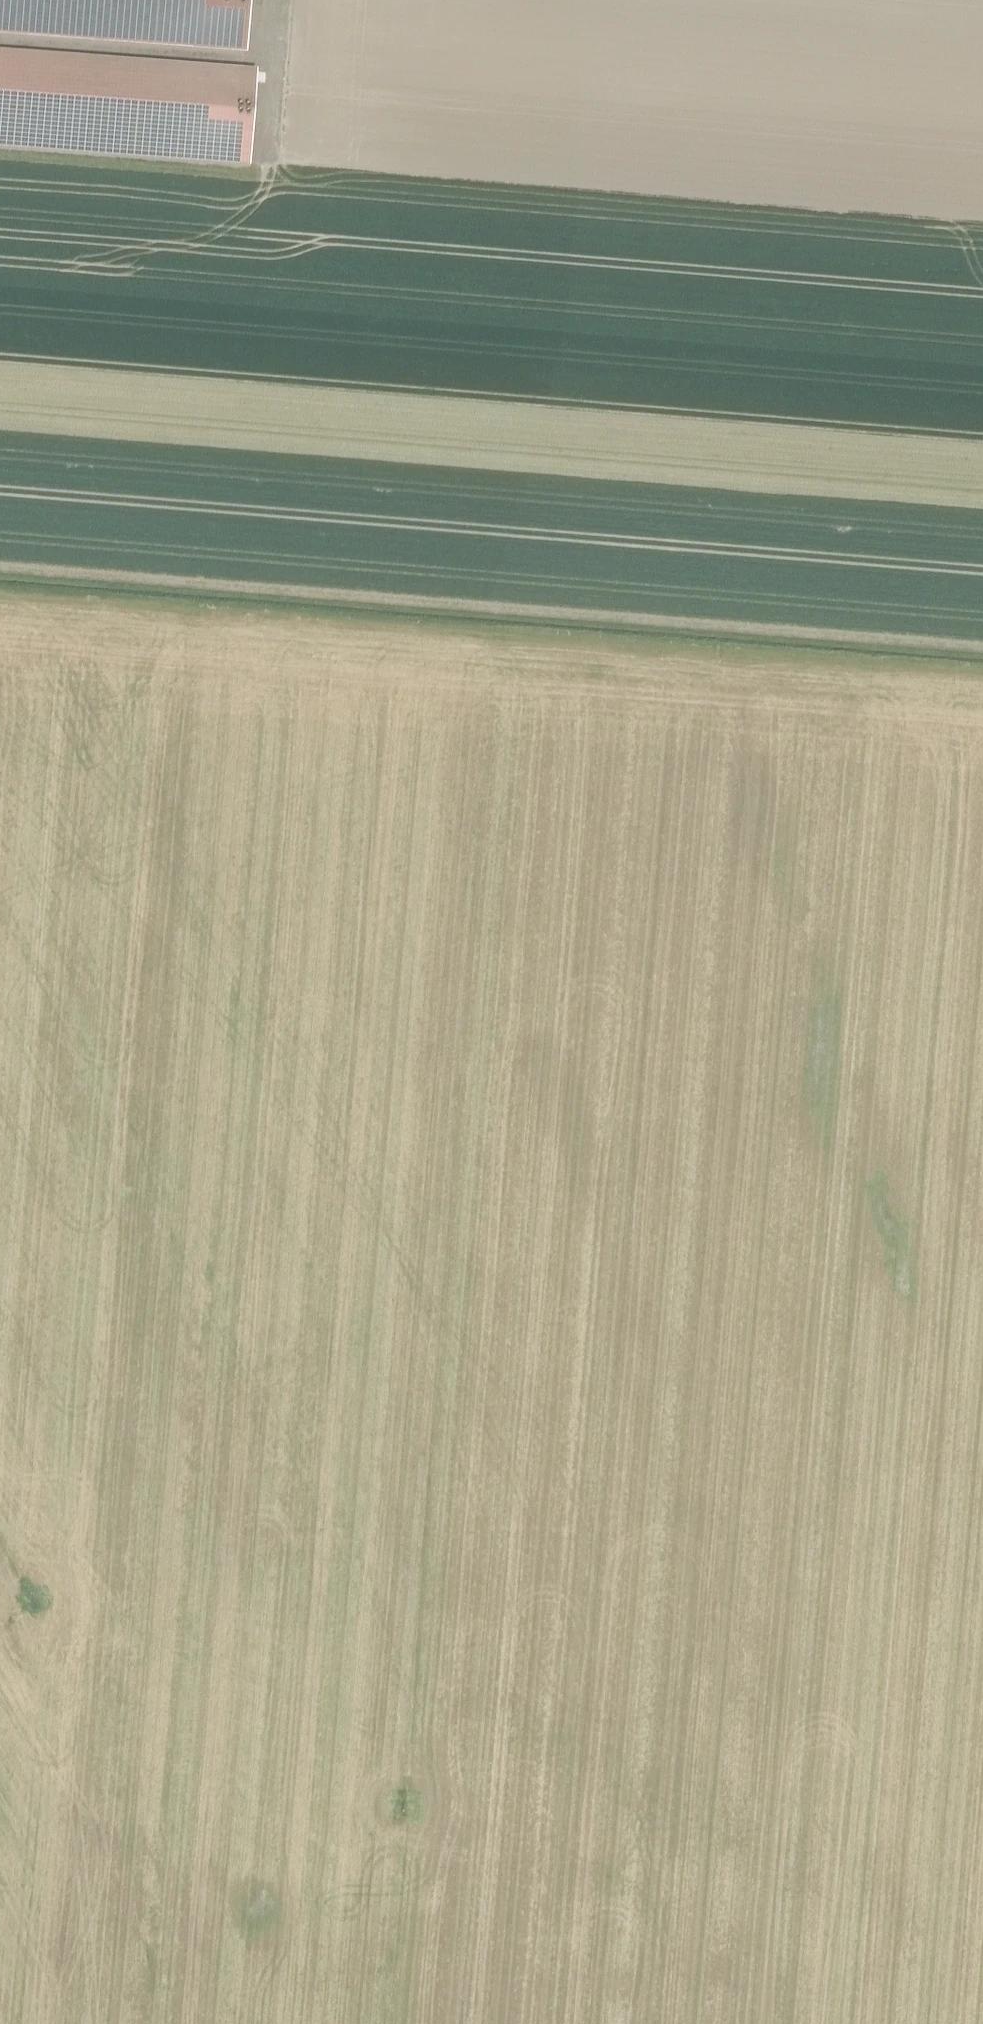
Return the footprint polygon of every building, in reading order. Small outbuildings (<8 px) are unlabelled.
[(248,55),(253,0),(0,0),(0,35),(248,55)] [(250,163),(256,85),(257,72),(0,53),(0,144),(250,163)]
